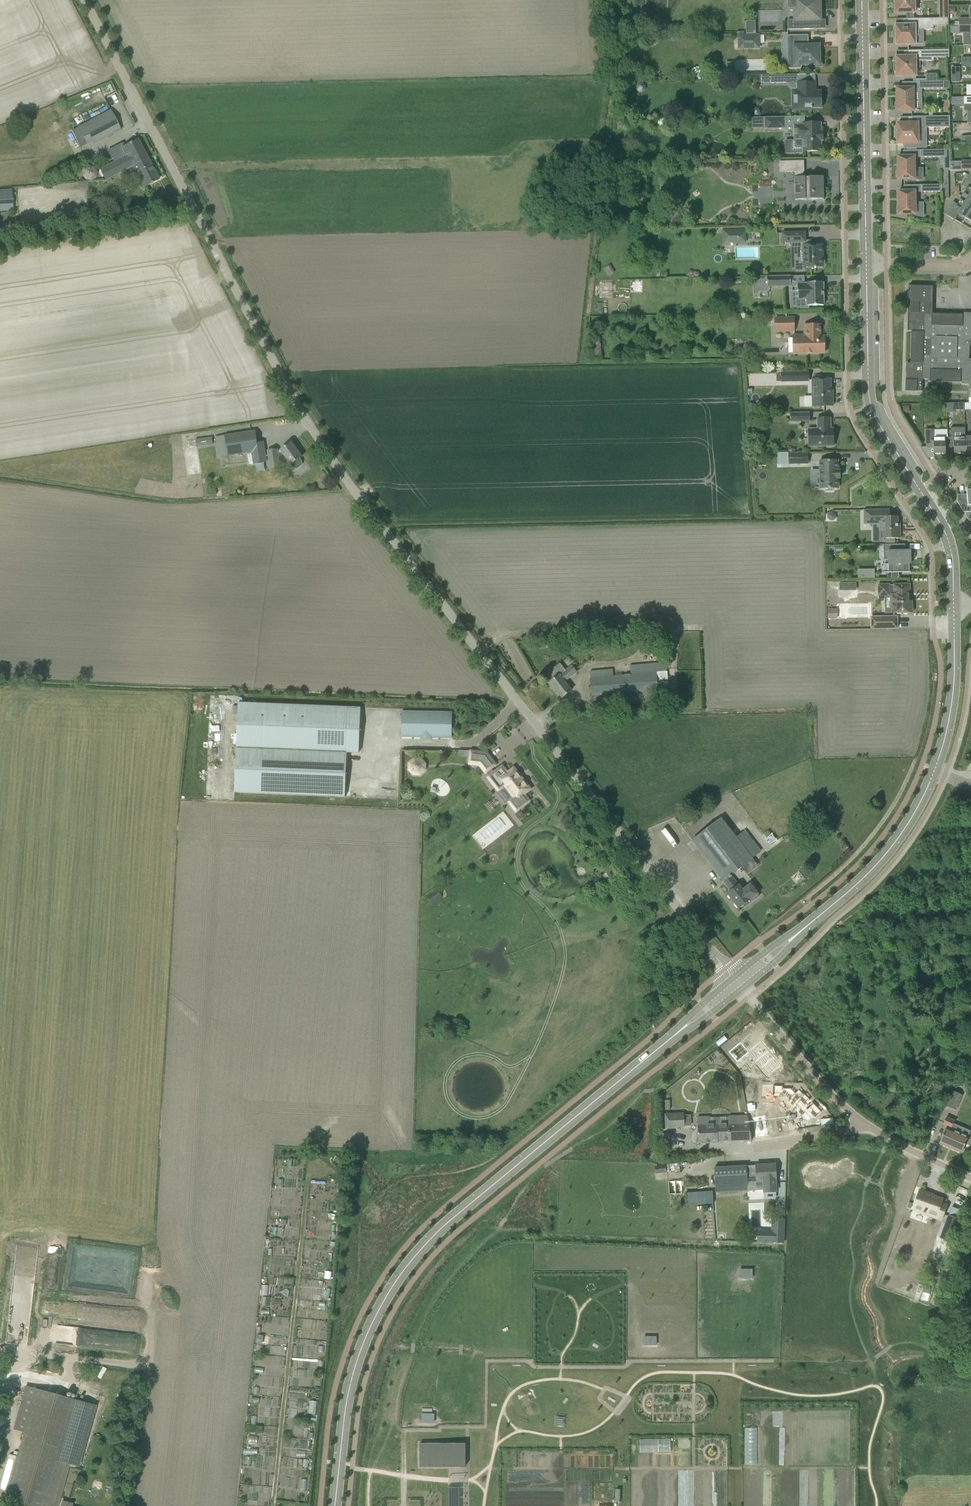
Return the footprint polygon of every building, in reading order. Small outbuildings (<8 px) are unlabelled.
[(820,20),(820,0),(785,0),(785,11),(793,11),(793,21),(788,21),(788,30),(814,29),(814,20),(820,20)] [(895,13),(915,13),(914,0),(895,0),(895,13)] [(940,18),(948,18),(948,0),(940,0),(940,18)] [(959,26),(970,26),(970,6),(969,6),(969,19),(959,19),(959,26)] [(940,18),(907,19),(907,25),(895,25),(896,45),(915,44),(915,35),(918,35),(918,30),(933,30),(933,26),(948,26),(948,18),(940,18)] [(746,21),(746,34),(755,34),(755,21),(746,21)] [(970,46),(970,26),(959,26),(959,34),(969,34),(969,46),(970,46)] [(738,36),(738,44),(760,43),(760,35),(738,36)] [(819,66),(819,65),(819,46),(809,46),(808,35),(798,35),(787,35),(788,69),(792,69),(802,69),(802,65),(810,65),(810,67),(819,66)] [(896,57),(896,76),(916,76),(916,67),(919,67),(919,61),(934,61),(934,58),(949,58),(949,50),(908,51),(908,57),(896,57)] [(807,82),(807,74),(761,75),(761,84),(796,83),(797,90),(792,90),(793,111),(810,110),(811,109),(812,109),(812,108),(822,108),(822,91),(816,91),(816,82),(807,82)] [(897,109),(897,111),(913,111),(913,101),(915,101),(915,92),(913,92),(913,88),(896,88),(897,102),(895,104),(895,108),(897,109)] [(111,110),(77,128),(86,144),(119,127),(111,110)] [(897,130),(895,130),(896,138),(897,138),(897,144),(918,143),(918,134),(921,134),(921,128),(950,128),(950,116),(911,117),(912,124),(897,124),(897,130)] [(765,117),(765,128),(784,128),(784,117),(765,117)] [(796,141),(791,141),(791,153),(802,153),(802,151),(803,151),(803,152),(811,151),(821,151),(821,141),(823,141),(823,138),(823,134),(822,131),(821,131),(820,123),(810,123),(803,124),(803,125),(794,126),(795,139),(796,139),(796,141)] [(111,178),(119,173),(147,158),(137,139),(122,147),(128,158),(116,165),(116,164),(106,169),(101,172),(106,181),(107,184),(112,181),(111,178)] [(896,172),(897,176),(898,178),(898,180),(915,179),(914,170),(916,170),(916,161),(914,161),(914,156),(897,157),(898,171),(896,172)] [(119,173),(124,182),(129,179),(132,184),(139,180),(143,188),(158,180),(147,158),(119,173)] [(781,162),(781,173),(796,173),(796,178),(795,178),(796,200),(823,199),(823,177),(803,177),(803,172),(804,172),(804,161),(794,161),(781,162)] [(961,161),(962,170),(970,170),(970,161),(961,161)] [(970,173),(962,186),(967,188),(964,194),(963,193),(961,196),(959,199),(960,199),(957,205),(953,202),(945,215),(962,224),(965,218),(970,222),(970,174),(970,173)] [(13,209),(11,190),(0,191),(0,210),(13,209)] [(897,207),(897,211),(898,212),(898,214),(915,214),(915,204),(917,204),(917,195),(915,195),(915,191),(898,192),(898,205),(897,207)] [(738,239),(739,239),(739,237),(738,237),(738,230),(725,230),(725,243),(738,242),(738,239)] [(783,233),(782,233),(783,242),(791,242),(791,248),(800,248),(800,253),(803,253),(804,261),(795,261),(795,270),(804,270),(804,268),(814,267),(814,268),(816,268),(816,267),(823,267),(823,252),(821,252),(820,245),(810,245),(810,241),(805,241),(805,233),(795,233),(783,233)] [(767,277),(768,287),(784,286),(791,286),(790,276),(767,277)] [(807,283),(807,284),(798,284),(798,298),(796,298),(796,308),(807,307),(807,306),(824,306),(823,282),(807,283)] [(933,314),(933,287),(909,286),(908,302),(908,330),(912,331),(911,364),(907,363),(906,391),(922,392),(922,379),(928,380),(928,382),(962,382),(962,384),(969,384),(969,390),(970,390),(970,360),(968,360),(969,345),(970,345),(970,315),(933,314)] [(775,318),(776,331),(794,331),(793,318),(775,318)] [(793,336),(794,354),(824,353),(824,337),(820,337),(820,325),(804,325),(805,335),(793,336)] [(776,373),(776,382),(808,381),(808,372),(776,373)] [(831,393),(831,379),(812,379),(812,406),(833,406),(833,393),(831,393)] [(791,414),(791,422),(810,422),(810,414),(791,414)] [(818,418),(819,430),(809,430),(809,447),(834,446),(833,431),(831,431),(830,418),(818,418)] [(965,427),(950,428),(951,437),(953,437),(954,444),(954,454),(965,453),(965,437),(965,427)] [(933,448),(934,454),(946,454),(945,444),(945,437),(934,437),(934,429),(926,429),(926,448),(933,448)] [(216,437),(219,457),(227,455),(247,452),(249,465),(266,462),(263,441),(257,442),(255,431),(224,435),(216,437)] [(195,439),(196,446),(213,444),(212,437),(195,439)] [(279,464),(279,461),(285,457),(290,465),(291,465),(294,468),(297,469),(302,466),(303,462),(300,458),(302,457),(292,442),(280,451),(278,452),(278,450),(268,452),(270,465),(279,464)] [(789,453),(789,465),(809,465),(808,453),(789,453)] [(833,491),(832,488),(838,488),(838,461),(820,461),(820,489),(826,489),(826,491),(833,491)] [(968,488),(969,490),(967,490),(966,490),(967,495),(957,495),(957,502),(964,512),(970,523),(970,487),(968,488)] [(883,531),(883,539),(900,538),(900,528),(898,528),(898,516),(890,516),(890,510),(864,510),(864,524),(880,524),(880,531),(883,531)] [(905,544),(883,545),(883,560),(888,560),(889,573),(891,573),(899,572),(900,572),(910,572),(909,572),(909,564),(911,564),(911,550),(905,550),(905,544)] [(859,568),(858,577),(875,577),(876,569),(859,568)] [(897,613),(897,614),(901,614),(901,613),(904,613),(904,614),(907,614),(907,613),(912,613),(912,601),(908,602),(908,595),(910,595),(909,584),(878,585),(878,596),(891,595),(892,613),(897,613)] [(897,629),(897,617),(871,617),(871,629),(897,629)] [(590,671),(590,678),(592,696),(668,690),(666,662),(630,665),(631,675),(614,676),(613,670),(590,671)] [(572,666),(566,670),(560,663),(545,675),(549,681),(548,682),(549,683),(548,683),(553,690),(555,688),(562,698),(571,691),(564,682),(577,672),(572,666)] [(222,697),(222,706),(230,706),(231,697),(222,697)] [(238,703),(234,792),(345,797),(347,753),(359,753),(361,708),(238,703)] [(421,739),(432,739),(432,737),(451,738),(452,712),(402,711),(401,737),(421,737),(421,739)] [(496,765),(486,753),(470,751),(469,764),(479,765),(485,773),(496,765)] [(513,799),(520,809),(529,801),(524,795),(530,790),(513,768),(507,773),(502,766),(488,777),(497,788),(503,783),(515,798),(513,799)] [(399,798),(399,786),(388,786),(388,798),(399,798)] [(731,875),(753,858),(721,818),(692,841),(731,891),(727,893),(739,909),(750,900),(751,902),(760,895),(750,883),(743,889),(740,884),(738,885),(731,875)] [(664,825),(673,841),(678,839),(668,823),(664,825)] [(437,890),(428,896),(433,903),(441,898),(437,890)] [(741,1043),(729,1052),(741,1066),(747,1061),(751,1066),(756,1062),(768,1076),(781,1066),(761,1042),(748,1052),(741,1043)] [(762,1085),(762,1096),(780,1097),(781,1093),(787,1098),(785,1099),(800,1114),(801,1114),(806,1120),(811,1115),(813,1117),(820,1110),(803,1092),(802,1093),(797,1088),(794,1091),(789,1086),(762,1085)] [(951,1090),(945,1105),(955,1109),(961,1095),(951,1090)] [(676,1113),(665,1114),(666,1129),(678,1129),(678,1128),(685,1128),(684,1109),(676,1109),(676,1113)] [(751,1138),(749,1121),(747,1122),(747,1115),(716,1117),(709,1117),(698,1117),(698,1125),(699,1133),(699,1143),(718,1143),(718,1141),(752,1140),(752,1138),(751,1138)] [(762,1116),(751,1118),(754,1138),(766,1136),(762,1116)] [(968,1138),(950,1130),(954,1121),(946,1117),(943,1124),(947,1126),(939,1143),(961,1153),(965,1144),(970,1146),(970,1140),(968,1138)] [(756,1165),(746,1166),(747,1176),(747,1181),(747,1187),(747,1191),(764,1190),(764,1192),(776,1192),(776,1180),(776,1174),(775,1164),(756,1165)] [(746,1166),(714,1167),(714,1177),(715,1192),(747,1191),(747,1187),(747,1181),(747,1176),(746,1166)] [(941,1199),(928,1194),(929,1193),(919,1189),(911,1207),(933,1217),(934,1214),(940,1216),(945,1205),(939,1203),(941,1199)] [(712,1191),(686,1193),(687,1205),(713,1203),(712,1191)] [(771,1242),(783,1243),(784,1219),(772,1219),(771,1242)] [(937,1260),(943,1262),(946,1255),(940,1252),(937,1260)] [(289,1332),(290,1316),(258,1315),(258,1331),(289,1332)] [(3,1505),(17,1505),(22,1505),(56,1505),(68,1464),(75,1466),(93,1405),(26,1386),(13,1429),(23,1432),(5,1499),(3,1505)] [(464,1442),(418,1442),(418,1455),(425,1455),(425,1465),(464,1465),(464,1442)] [(448,1485),(448,1505),(459,1505),(459,1485),(448,1485)]
